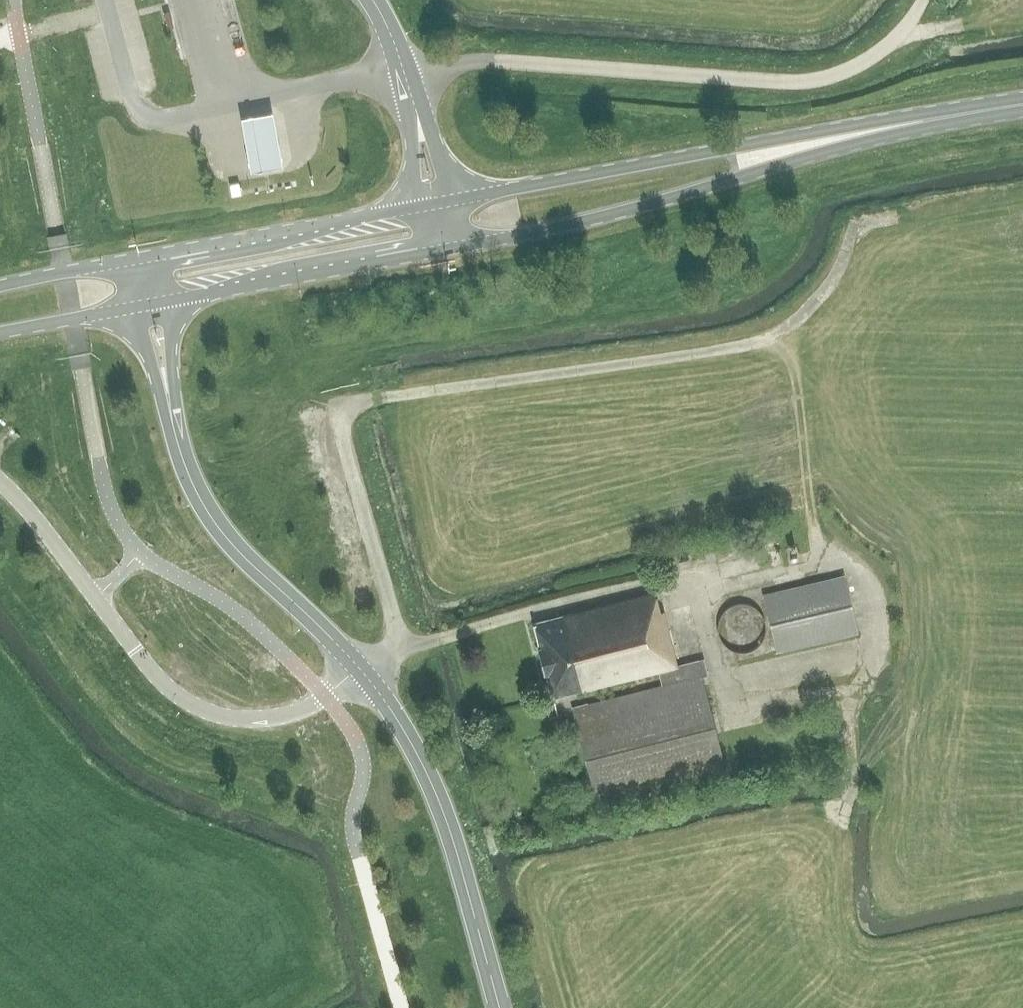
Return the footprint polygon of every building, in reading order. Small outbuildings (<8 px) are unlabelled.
[(251,158),(253,167),(284,162),(283,153),(280,135),(277,119),(275,109),(244,114),(245,124),(248,141),(251,158)] [(169,207),(167,197),(155,199),(156,209),(169,207)] [(678,569),(688,567),(686,561),(676,563),(678,569)] [(776,653),(858,634),(844,575),(762,595),(776,653)] [(660,613),(655,593),(534,623),(541,647),(540,648),(546,673),(547,673),(553,698),(658,671),(662,687),(573,709),(598,806),(726,774),(702,677),(708,676),(703,659),(676,666),(663,612),(660,613)] [(742,652),(746,652),(749,651),(753,649),(756,647),(759,645),(762,642),(764,639),(765,635),(766,631),(766,628),(766,624),(765,620),(764,616),(762,613),(759,610),(756,608),(753,606),(749,604),(746,603),(742,603),(738,603),(734,604),(731,606),(728,608),(725,610),(722,613),(720,616),(719,620),(718,624),(717,628),(718,631),(719,635),(720,639),(722,642),(725,645),(727,647),(731,649),(734,651),(738,652),(742,652)]
